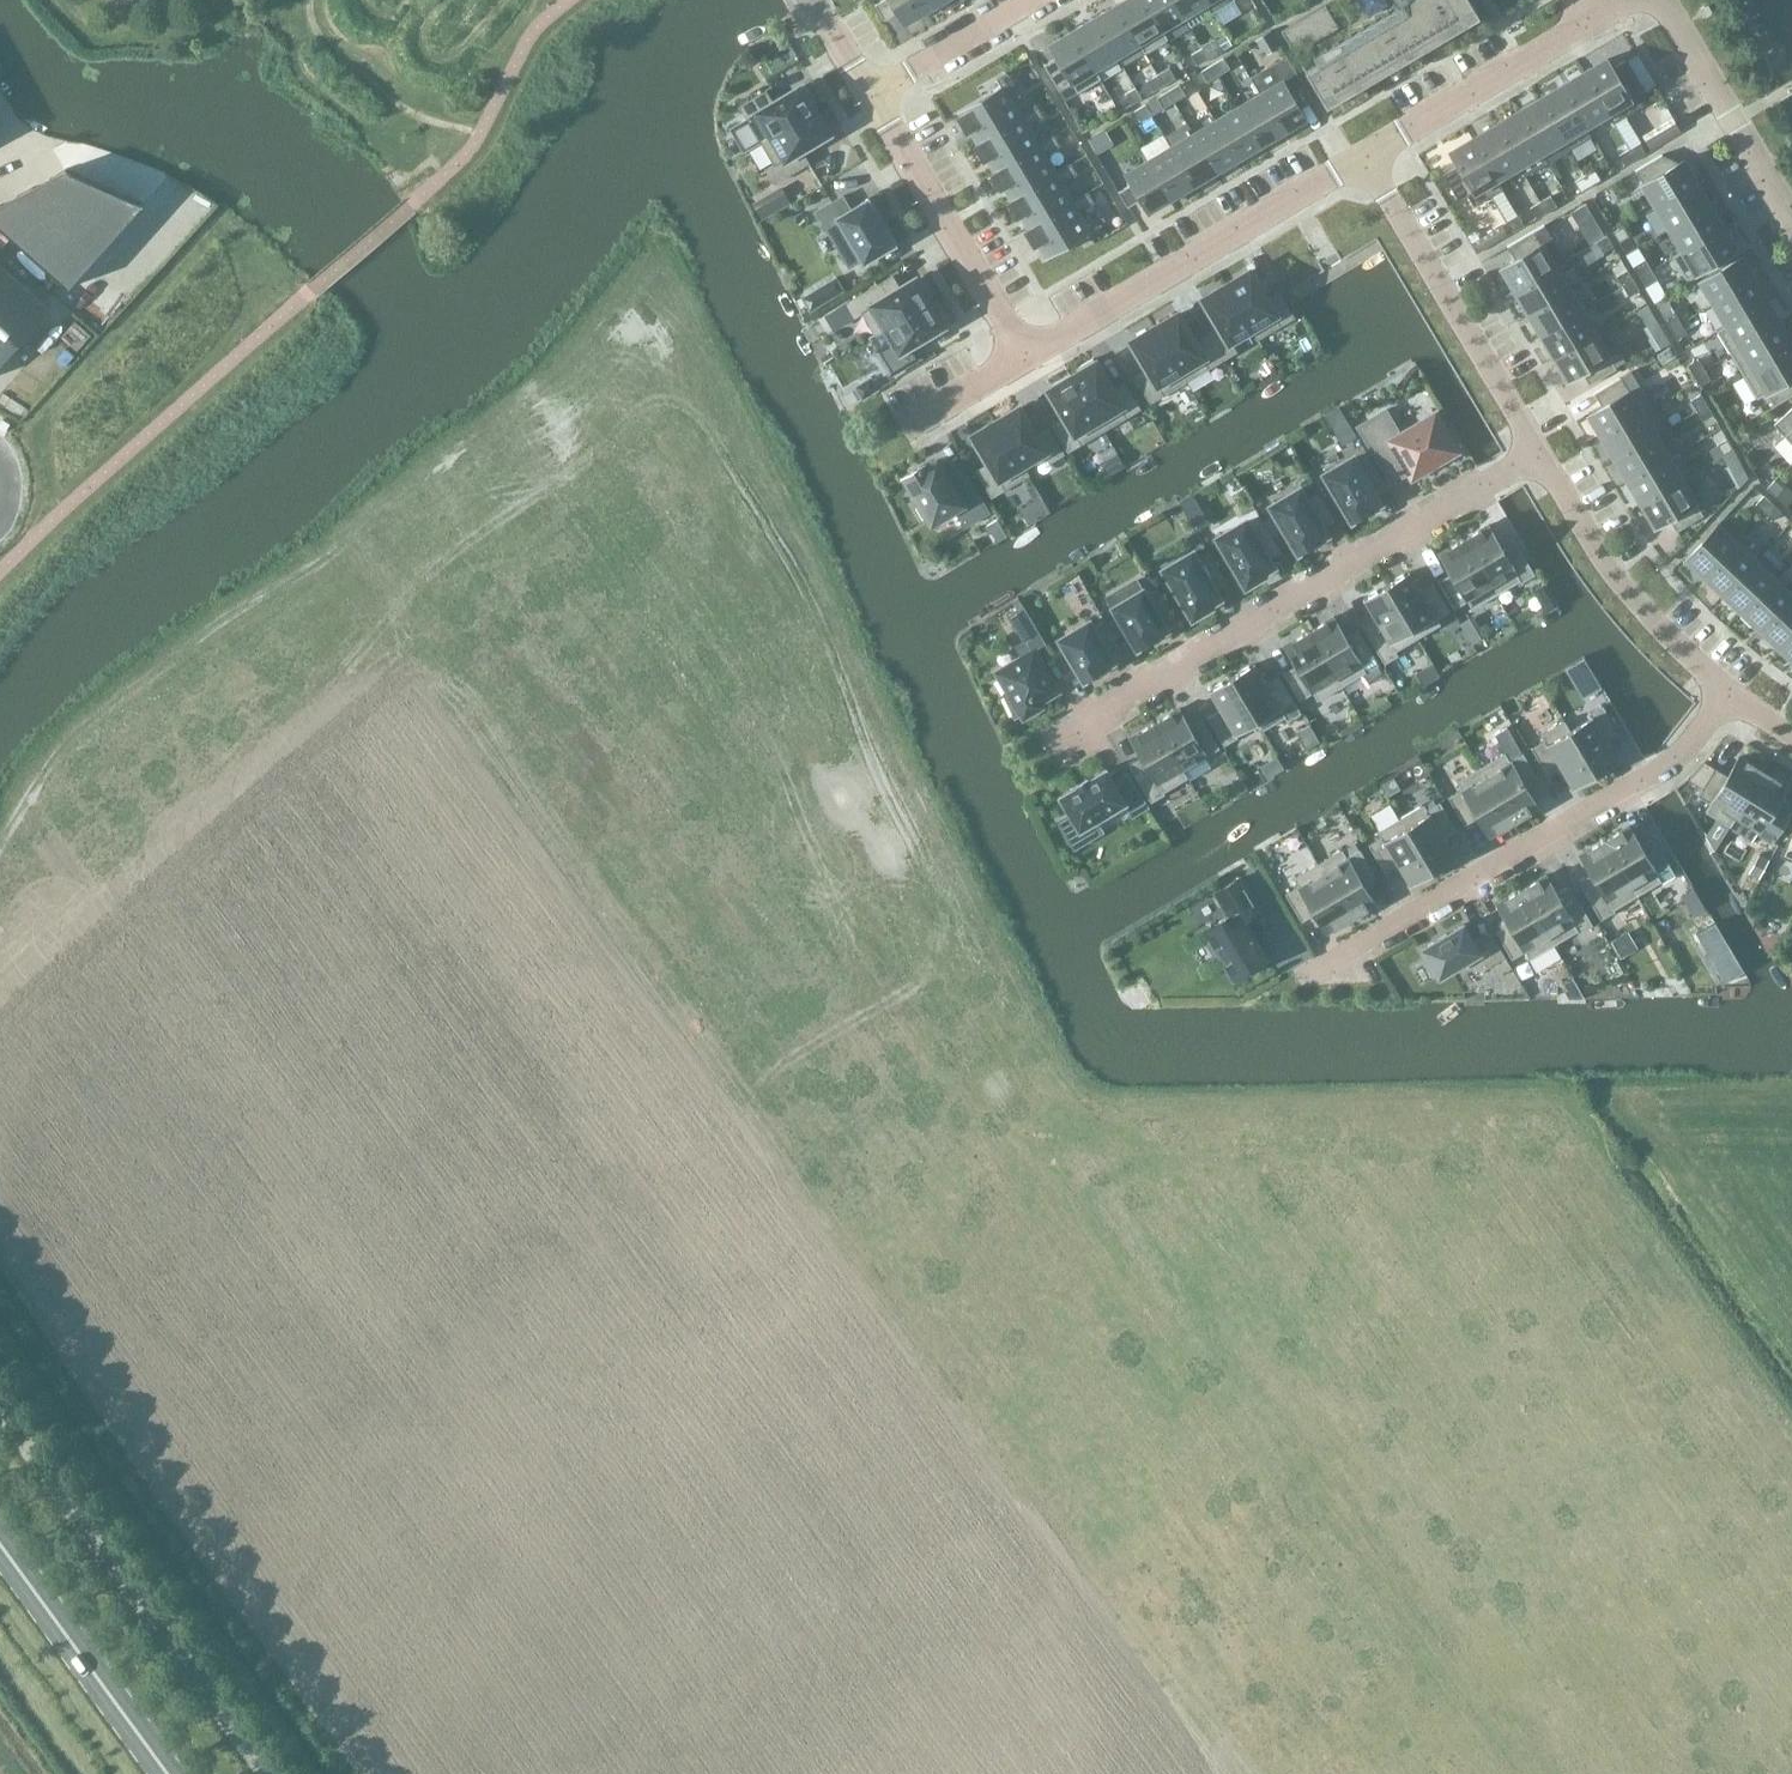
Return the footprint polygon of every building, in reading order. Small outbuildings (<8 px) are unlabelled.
[(918,0),(883,0),(875,5),(884,20),(897,12),(904,24),(925,11),(918,0)] [(925,11),(942,1),(947,10),(956,5),(954,0),(918,0),(925,11)] [(1144,0),(1124,0),(1116,5),(1145,53),(1167,40),(1144,0)] [(1174,0),(1144,0),(1167,40),(1168,39),(1162,29),(1184,16),(1174,0)] [(1204,0),(1174,0),(1184,16),(1205,4),(1211,14),(1212,13),(1204,0)] [(1212,13),(1234,0),(1204,0),(1212,13)] [(1469,0),(1420,0),(1421,2),(1305,71),(1326,107),(1479,17),(1469,0)] [(1145,53),(1116,5),(1094,18),(1117,56),(1138,44),(1144,54),(1145,53)] [(1281,31),(1295,54),(1339,28),(1325,5),(1281,31)] [(1117,56),(1094,18),(1072,31),(1101,79),(1096,69),(1117,56)] [(1101,79),(1072,31),(1049,45),(1056,58),(1044,65),(1059,91),(1072,83),(1078,93),(1101,79)] [(1220,52),(1214,41),(1203,48),(1209,59),(1220,52)] [(1209,59),(1203,48),(1191,54),(1197,65),(1209,59)] [(1230,68),(1224,58),(1212,65),(1219,75),(1230,68)] [(1607,59),(1584,73),(1607,113),(1614,123),(1643,106),(1637,96),(1645,91),(1629,64),(1615,72),(1607,59)] [(1219,75),(1212,65),(1201,71),(1207,82),(1219,75)] [(1175,78),(1170,70),(1159,76),(1164,85),(1175,78)] [(962,115),(958,117),(967,132),(971,130),(979,143),(1021,117),(1021,116),(1009,97),(1018,91),(1007,73),(997,79),(1002,88),(961,113),(962,115)] [(1562,86),(1586,126),(1607,113),(1584,73),(1562,86)] [(1164,85),(1159,76),(1148,83),(1153,92),(1164,85)] [(1290,92),(1283,80),(1260,93),(1282,132),(1306,118),(1299,107),(1312,99),(1303,84),(1290,92)] [(1185,95),(1179,84),(1168,91),(1174,102),(1185,95)] [(773,103),(766,91),(740,106),(761,142),(815,110),(814,109),(810,103),(815,101),(805,85),(773,103)] [(1562,86),(1539,99),(1563,139),(1586,126),(1562,86)] [(1142,98),(1135,88),(1124,94),(1130,105),(1142,98)] [(1174,102),(1168,91),(1157,98),(1163,108),(1174,102)] [(1282,132),(1260,93),(1237,107),(1260,145),(1282,132)] [(1518,112),(1542,152),(1563,139),(1539,99),(1518,112)] [(1152,115),(1146,104),(1135,111),(1141,121),(1152,115)] [(979,143),(975,145),(984,161),(988,158),(996,171),(1039,146),(1038,144),(1026,125),(1031,122),(1032,123),(1044,117),(1037,106),(1021,116),(1021,117),(979,143)] [(1260,145),(1237,107),(1215,120),(1238,158),(1260,145)] [(774,183),(806,164),(808,163),(801,150),(829,134),(816,112),(815,110),(761,142),(774,164),(766,169),(774,183)] [(1495,125),(1519,166),(1525,176),(1548,163),(1542,152),(1518,112),(1495,125)] [(1238,158),(1215,120),(1193,133),(1216,171),(1238,158)] [(1473,139),(1497,179),(1519,166),(1495,125),(1473,139)] [(1216,171),(1193,133),(1171,146),(1194,184),(1216,171)] [(996,171),(992,174),(1002,189),(1005,187),(1013,200),(1056,174),(1055,172),(1043,153),(1048,150),(1050,152),(1061,145),(1054,134),(1038,144),(1039,146),(996,171)] [(1467,196),(1473,206),(1503,189),(1497,179),(1473,139),(1450,152),(1457,165),(1443,174),(1459,201),(1467,196)] [(1645,153),(1639,143),(1629,149),(1635,159),(1645,153)] [(1194,184),(1171,146),(1148,159),(1171,198),(1194,184)] [(1629,149),(1619,155),(1625,165),(1632,161),(1635,159),(1629,149)] [(1696,182),(1683,159),(1669,167),(1662,154),(1635,170),(1656,206),(1696,182)] [(1171,198),(1148,159),(1125,173),(1133,186),(1119,193),(1129,209),(1142,201),(1148,212),(1171,198)] [(0,210),(0,228),(98,314),(174,234),(90,161),(0,210)] [(1060,182),(1066,178),(1067,180),(1078,173),(1071,162),(1055,172),(1056,174),(1013,200),(1009,202),(1019,217),(1023,215),(1030,228),(1073,202),(1072,201),(1060,182)] [(1601,180),(1595,169),(1584,175),(1591,186),(1601,180)] [(1584,175),(1574,182),(1580,192),(1591,186),(1584,175)] [(1669,229),(1709,205),(1696,182),(1656,206),(1669,229)] [(1073,202),(1030,228),(1026,230),(1036,246),(1040,243),(1047,256),(1090,231),(1077,210),(1083,207),(1084,208),(1095,202),(1088,191),(1072,201),(1073,202)] [(1556,206),(1550,196),(1540,202),(1546,212),(1556,206)] [(823,228),(835,220),(850,245),(837,252),(847,269),(863,259),(864,260),(863,261),(865,263),(867,262),(866,261),(893,245),(894,246),(896,244),(895,242),(894,242),(869,201),(870,200),(868,198),(863,201),(863,202),(848,211),(840,198),(814,213),(823,228)] [(1546,212),(1540,202),(1530,208),(1535,217),(1536,218),(1539,217),(1546,212)] [(1682,250),(1723,227),(1709,205),(1669,229),(1682,250)] [(1524,225),(1518,215),(1507,221),(1514,232),(1524,225)] [(1544,224),(1507,246),(1515,259),(1501,267),(1515,290),(1555,267),(1566,260),(1544,224)] [(1475,230),(1467,235),(1477,253),(1508,235),(1501,225),(1480,238),(1475,230)] [(1623,226),(1613,232),(1619,242),(1629,236),(1623,226)] [(1736,250),(1723,227),(1682,250),(1672,256),(1686,280),(1736,250)] [(1607,236),(1596,242),(1602,252),(1613,246),(1607,236)] [(1754,279),(1740,256),(1700,280),(1713,303),(1754,279)] [(1644,260),(1633,266),(1639,276),(1650,270),(1644,260)] [(51,308),(0,263),(0,366),(51,308)] [(1555,267),(1515,290),(1528,312),(1568,288),(1555,267)] [(1627,270),(1617,276),(1623,286),(1633,280),(1627,270)] [(1650,270),(1639,276),(1645,287),(1656,281),(1650,270)] [(1252,328),(1251,329),(1257,339),(1294,317),(1279,291),(1266,299),(1249,271),(1228,284),(1227,284),(1226,285),(1252,328)] [(876,335),(930,302),(929,301),(928,301),(915,279),(888,296),(880,283),(846,304),(854,318),(862,313),(876,335)] [(1766,301),(1754,279),(1713,303),(1726,325),(1766,301)] [(1623,286),(1629,297),(1639,290),(1633,280),(1623,286)] [(1252,328),(1226,285),(1224,286),(1225,286),(1203,299),(1219,327),(1207,334),(1222,360),(1236,352),(1230,341),(1251,329),(1252,328)] [(1568,288),(1528,312),(1542,335),(1581,311),(1568,288)] [(1683,326),(1691,320),(1677,299),(1669,305),(1683,326)] [(1730,353),(1780,324),(1766,301),(1726,325),(1716,330),(1730,353)] [(931,304),(930,302),(876,335),(886,329),(894,341),(876,352),(878,355),(875,357),(885,373),(888,371),(890,375),(920,357),(912,344),(943,326),(930,304),(931,304)] [(1581,311),(1542,335),(1555,357),(1595,332),(1582,311),(1581,311)] [(1156,326),(1154,327),(1186,381),(1222,360),(1207,334),(1194,342),(1178,314),(1156,327),(1156,326)] [(1670,329),(1678,324),(1672,314),(1664,318),(1670,329)] [(1685,334),(1678,324),(1670,329),(1676,339),(1685,334)] [(1780,324),(1730,353),(1743,376),(1791,347),(1791,344),(1780,324)] [(1150,403),(1186,381),(1154,327),(1153,328),(1153,329),(1131,341),(1148,369),(1135,377),(1150,403)] [(1568,380),(1581,372),(1589,385),(1616,369),(1608,356),(1618,350),(1604,327),(1595,332),(1555,357),(1568,380)] [(1515,356),(1521,366),(1540,354),(1534,344),(1515,356)] [(1743,376),(1757,399),(1767,393),(1774,406),(1791,395),(1791,347),(1743,376)] [(1073,375),(1072,376),(1104,430),(1140,409),(1124,383),(1112,390),(1093,359),(1077,368),(1079,372),(1073,376),(1073,375)] [(1696,360),(1688,365),(1694,375),(1702,370),(1696,360)] [(1702,370),(1694,375),(1700,385),(1708,380),(1702,370)] [(1104,430),(1072,376),(1070,377),(1070,378),(1049,391),(1065,418),(1052,426),(1068,452),(1104,430)] [(1621,377),(1594,393),(1602,406),(1588,414),(1602,436),(1642,412),(1621,377)] [(1701,395),(1691,401),(1697,411),(1707,405),(1701,395)] [(1713,415),(1707,405),(1697,411),(1703,421),(1713,415)] [(997,420),(996,421),(1028,475),(1029,475),(1023,465),(1043,452),(1050,462),(1064,454),(1048,428),(1036,436),(1019,408),(997,421),(997,420)] [(1774,424),(1791,445),(1791,408),(1774,424)] [(1435,414),(1400,435),(1385,410),(1357,426),(1391,483),(1408,473),(1412,479),(1457,452),(1455,448),(1459,445),(1450,431),(1446,433),(1435,414)] [(1642,412),(1602,436),(1615,459),(1655,435),(1642,412)] [(1028,475),(996,421),(994,422),(994,423),(973,436),(989,463),(976,471),(992,497),(1028,475)] [(1655,435),(1615,459),(1628,481),(1669,458),(1655,435)] [(1727,439),(1717,445),(1723,455),(1733,449),(1727,439)] [(1695,462),(1711,486),(1732,472),(1717,448),(1695,462)] [(1388,488),(1372,462),(1360,469),(1353,458),(1325,474),(1353,522),(1370,512),(1369,509),(1379,503),(1375,495),(1388,488)] [(1669,458),(1628,481),(1642,503),(1682,480),(1682,479),(1669,458)] [(975,533),(933,459),(893,481),(930,559),(975,533)] [(1682,480),(1642,504),(1655,526),(1669,519),(1676,531),(1703,515),(1696,503),(1705,497),(1691,473),(1682,479),(1682,480)] [(1780,486),(1772,479),(1764,487),(1772,495),(1780,486)] [(1306,501),(1299,490),(1271,506),(1299,554),(1316,543),(1315,541),(1326,535),(1321,527),(1334,520),(1319,494),(1306,501)] [(1770,503),(1761,495),(1753,504),(1762,512),(1770,503)] [(1778,511),(1770,503),(1762,512),(1770,519),(1778,511)] [(1281,552),(1266,525),(1253,533),(1246,521),(1218,538),(1246,585),(1263,575),(1262,573),(1272,567),(1268,559),(1281,552)] [(1717,524),(1685,558),(1703,575),(1735,541),(1717,524)] [(1488,525),(1463,540),(1497,597),(1535,575),(1512,537),(1499,545),(1488,525)] [(1497,597),(1463,540),(1439,554),(1451,573),(1438,581),(1459,617),(1472,609),(1473,611),(1497,597)] [(1735,541),(1703,575),(1722,593),(1754,559),(1735,541)] [(1227,583),(1211,557),(1199,565),(1192,553),(1164,570),(1192,617),(1209,607),(1208,604),(1219,598),(1214,591),(1227,583)] [(1754,559),(1722,593),(1741,611),(1773,577),(1754,559)] [(1410,573),(1387,587),(1419,641),(1442,628),(1439,622),(1452,614),(1434,585),(1421,592),(1410,573)] [(1741,611),(1761,629),(1791,596),(1791,595),(1773,577),(1741,611)] [(1557,606),(1543,581),(1533,587),(1547,612),(1557,606)] [(1387,587),(1364,601),(1375,620),(1362,627),(1385,665),(1399,657),(1397,654),(1419,641),(1387,587)] [(1173,615),(1158,589),(1145,597),(1142,591),(1114,608),(1138,649),(1156,639),(1154,636),(1165,630),(1161,623),(1173,615)] [(1761,629),(1780,648),(1791,635),(1791,596),(1761,629)] [(1023,718),(1041,707),(1039,703),(1058,691),(1031,646),(1043,639),(1024,606),(1008,616),(1023,641),(1015,646),(1021,657),(996,672),(1008,692),(1004,694),(1015,717),(1021,714),(1023,718)] [(1334,617),(1309,632),(1342,687),(1366,673),(1361,665),(1374,657),(1358,629),(1345,637),(1334,617)] [(1120,647),(1104,621),(1092,628),(1088,623),(1060,640),(1085,681),(1102,671),(1101,668),(1111,662),(1107,654),(1120,647)] [(1309,632),(1285,646),(1296,666),(1283,673),(1300,701),(1313,693),(1317,701),(1342,687),(1309,632)] [(1780,648),(1791,659),(1791,635),(1780,648)] [(1255,664),(1232,678),(1257,720),(1279,707),(1281,712),(1295,704),(1279,676),(1266,683),(1255,664)] [(1232,678),(1209,691),(1220,710),(1207,718),(1224,746),(1238,738),(1235,733),(1257,720),(1232,678)] [(1606,741),(1619,733),(1603,705),(1589,714),(1591,718),(1569,731),(1595,774),(1618,760),(1606,741)] [(1154,723),(1187,778),(1188,778),(1182,768),(1204,755),(1205,757),(1219,748),(1203,721),(1190,728),(1179,709),(1154,723)] [(1569,731),(1564,721),(1541,735),(1544,740),(1531,748),(1547,776),(1560,768),(1572,787),(1595,774),(1569,731)] [(1154,723),(1130,738),(1141,757),(1128,765),(1150,802),(1165,794),(1164,792),(1187,778),(1154,723)] [(1523,753),(1510,761),(1505,753),(1481,767),(1513,822),(1538,808),(1526,788),(1539,781),(1523,753)] [(1731,827),(1737,817),(1763,772),(1739,757),(1727,776),(1714,768),(1697,796),(1710,804),(1705,812),(1731,827)] [(1697,796),(1714,768),(1705,762),(1680,785),(1697,796)] [(1513,822),(1481,767),(1456,781),(1461,789),(1448,797),(1464,825),(1478,817),(1489,836),(1513,822)] [(1126,804),(1133,816),(1148,807),(1127,773),(1113,781),(1105,768),(1058,796),(1079,831),(1126,804)] [(1787,787),(1763,772),(1737,817),(1758,831),(1757,833),(1771,841),(1788,814),(1775,806),(1787,787)] [(1427,810),(1424,804),(1401,818),(1432,870),(1455,857),(1443,837),(1456,830),(1440,802),(1427,810)] [(1432,870),(1401,818),(1378,831),(1381,837),(1368,845),(1385,873),(1397,865),(1409,884),(1432,870)] [(1629,826),(1604,840),(1638,898),(1675,875),(1653,837),(1640,845),(1629,826)] [(1780,856),(1791,861),(1791,829),(1780,856)] [(1638,898),(1604,840),(1580,855),(1591,874),(1578,882),(1601,920),(1638,898)] [(1342,849),(1318,863),(1350,919),(1375,904),(1363,885),(1376,877),(1360,850),(1347,857),(1342,849)] [(1350,919),(1318,863),(1294,878),(1299,886),(1285,894),(1302,922),(1315,914),(1326,933),(1350,919)] [(1546,875),(1521,890),(1555,947),(1592,925),(1570,887),(1557,895),(1546,875)] [(1240,878),(1190,908),(1233,980),(1268,959),(1244,920),(1259,911),(1240,878)] [(1521,890),(1497,904),(1508,923),(1495,931),(1517,969),(1555,947),(1521,890)] [(1616,929),(1627,945),(1641,936),(1630,920),(1616,929)] [(1463,924),(1419,951),(1437,980),(1450,972),(1455,981),(1479,966),(1484,974),(1506,960),(1489,932),(1474,942),(1463,924)]
